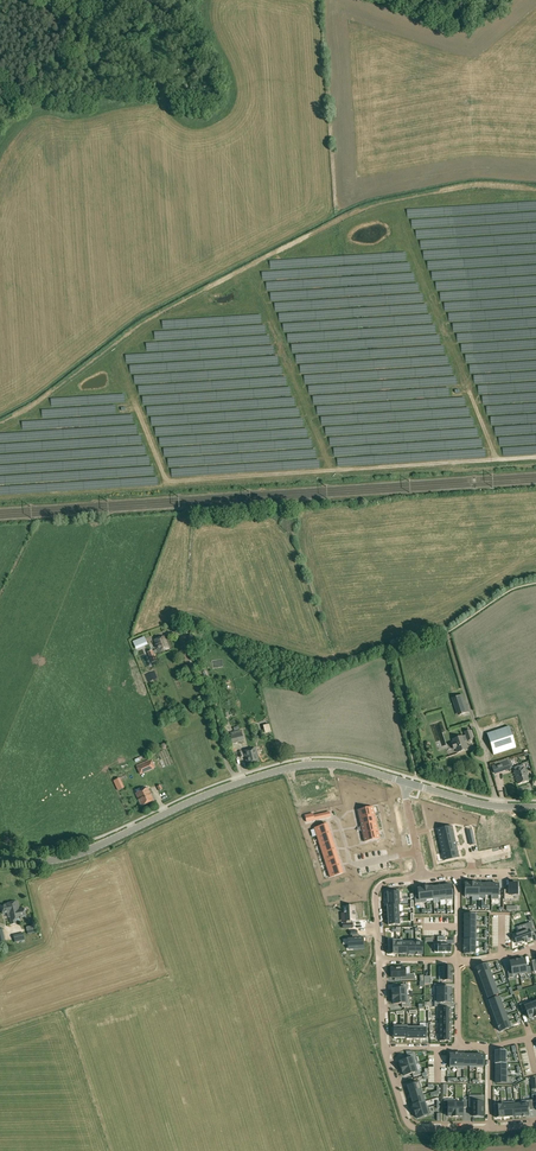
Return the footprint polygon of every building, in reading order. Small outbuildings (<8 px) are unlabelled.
[(136,649),(148,645),(145,636),(133,641),(136,649)] [(158,653),(169,649),(164,636),(154,640),(156,645),(155,645),(157,650),(153,651),(152,650),(147,652),(152,662),(157,660),(154,654),(158,653)] [(468,710),(466,703),(465,701),(463,694),(454,697),(460,715),(469,712),(468,710)] [(516,747),(509,726),(487,734),(494,755),(516,747)] [(230,741),(232,741),(232,743),(244,741),(241,730),(229,733),(230,736),(229,736),(230,741)] [(452,743),(454,749),(456,748),(457,752),(466,749),(462,736),(453,739),(454,742),(452,743)] [(259,761),(256,748),(243,752),(247,765),(259,761)] [(140,774),(154,768),(150,760),(137,766),(140,774)] [(492,766),(495,773),(509,768),(507,761),(492,766)] [(529,781),(525,768),(514,771),(518,784),(529,781)] [(124,788),(122,782),(120,778),(113,781),(118,791),(124,788)] [(154,801),(148,788),(136,793),(142,806),(154,801)] [(374,815),(372,807),(365,809),(367,817),(374,815)] [(367,817),(365,809),(358,810),(359,818),(367,817)] [(376,823),(374,815),(367,817),(369,824),(376,823)] [(369,824),(367,817),(359,818),(361,826),(369,824)] [(377,830),(376,823),(369,824),(370,832),(377,830)] [(330,832),(327,824),(315,828),(317,836),(330,832)] [(370,832),(369,824),(361,826),(363,833),(370,832)] [(454,834),(452,826),(445,828),(446,836),(454,834)] [(446,836),(445,828),(437,829),(439,837),(446,836)] [(379,838),(377,830),(370,832),(372,840),(379,838)] [(332,841),(330,832),(317,836),(320,845),(332,841)] [(372,840),(370,832),(363,833),(365,841),(372,840)] [(455,842),(454,834),(446,836),(448,843),(455,842)] [(448,843),(446,836),(439,837),(441,845),(448,843)] [(335,849),(332,841),(320,845),(322,853),(335,849)] [(457,849),(455,842),(448,843),(450,851),(457,849)] [(450,851),(448,843),(441,845),(442,853),(450,851)] [(337,857),(335,849),(322,853),(325,861),(337,857)] [(459,857),(457,849),(450,851),(451,859),(459,857)] [(451,859),(450,851),(442,853),(444,861),(451,859)] [(340,865),(337,857),(325,861),(328,869),(340,865)] [(343,873),(340,865),(328,869),(330,877),(343,873)] [(504,890),(504,899),(513,899),(513,895),(517,895),(517,893),(519,893),(519,888),(517,888),(517,883),(509,883),(509,888),(507,888),(507,890),(504,890)] [(491,895),(491,897),(498,897),(498,900),(502,900),(502,892),(498,892),(498,884),(491,884),(491,895)] [(451,885),(444,886),(446,897),(446,898),(453,898),(453,896),(452,891),(451,885)] [(418,896),(415,896),(416,904),(420,903),(419,900),(426,900),(424,887),(421,888),(417,888),(418,896)] [(428,887),(424,887),(426,900),(433,899),(431,887),(428,887)] [(6,905),(1,906),(3,914),(8,913),(9,917),(10,917),(12,925),(16,924),(15,920),(21,919),(21,917),(26,916),(25,908),(19,909),(17,902),(6,904),(6,905)] [(346,923),(343,924),(343,928),(352,928),(352,923),(351,923),(351,921),(355,920),(354,915),(355,915),(355,914),(354,914),(354,912),(355,912),(354,912),(354,906),(344,907),(344,912),(344,913),(345,913),(346,923)] [(519,933),(513,935),(517,944),(532,938),(530,931),(533,930),(530,922),(527,923),(529,929),(524,931),(524,929),(518,931),(519,933)] [(353,937),(349,938),(349,946),(353,946),(353,948),(363,948),(363,937),(357,937),(357,935),(357,930),(350,931),(350,935),(353,935),(353,937)] [(13,935),(15,943),(25,940),(23,933),(13,935)] [(437,944),(437,952),(451,952),(451,944),(437,944)] [(524,959),(517,960),(519,973),(526,972),(527,975),(531,974),(530,967),(526,967),(524,959)] [(511,970),(507,971),(509,978),(513,977),(513,975),(519,973),(517,960),(514,960),(514,961),(510,961),(511,970)] [(476,967),(477,970),(477,971),(478,974),(479,974),(489,970),(487,964),(476,967)] [(405,967),(391,968),(391,978),(395,977),(395,981),(415,980),(414,974),(405,974),(405,967)] [(440,972),(440,980),(451,980),(451,976),(451,972),(451,967),(443,967),(443,972),(440,972)] [(489,970),(479,974),(481,980),(491,976),(489,970)] [(491,976),(481,980),(483,986),(494,982),(491,976)] [(494,982),(483,986),(485,992),(496,988),(494,982)] [(392,993),(392,997),(407,996),(407,989),(408,989),(408,984),(401,985),(401,989),(392,989),(392,993)] [(435,984),(435,995),(451,995),(451,988),(442,988),(442,984),(435,984)] [(496,988),(485,992),(488,998),(498,994),(496,988)] [(435,995),(435,1007),(442,1007),(442,1003),(451,1003),(451,999),(451,995),(435,995)] [(407,996),(392,997),(392,1000),(393,1000),(393,1004),(402,1003),(402,1007),(410,1007),(409,1003),(408,1003),(407,996)] [(499,997),(488,1001),(491,1007),(502,1003),(499,997)] [(530,1001),(520,1005),(522,1012),(526,1010),(529,1019),(533,1017),(535,1016),(531,1002),(530,1001)] [(502,1003),(491,1007),(493,1013),(504,1009),(502,1003)] [(504,1009),(493,1013),(495,1019),(506,1015),(504,1009)] [(506,1015),(495,1019),(497,1025),(508,1021),(506,1015)] [(497,1025),(498,1029),(499,1029),(500,1031),(510,1028),(508,1021),(497,1025)] [(408,1059),(399,1062),(401,1065),(400,1066),(401,1069),(416,1064),(414,1057),(415,1057),(414,1053),(407,1055),(408,1059)] [(416,1064),(401,1069),(402,1072),(403,1072),(404,1076),(412,1073),(413,1077),(421,1074),(419,1070),(418,1071),(416,1064)] [(420,1082),(408,1086),(410,1093),(420,1089),(422,1089),(420,1082)] [(420,1089),(410,1093),(412,1099),(422,1095),(420,1089)] [(422,1095),(412,1099),(414,1105),(424,1102),(422,1095)] [(469,1104),(469,1107),(473,1107),(473,1116),(483,1116),(483,1104),(484,1104),(484,1099),(473,1099),(473,1104),(469,1104)] [(444,1100),(444,1108),(448,1108),(448,1116),(452,1116),(452,1117),(455,1117),(455,1103),(455,1100),(444,1100)] [(455,1103),(455,1117),(459,1117),(459,1116),(463,1116),(463,1108),(467,1108),(467,1100),(462,1100),(462,1103),(455,1103)] [(414,1105),(413,1105),(415,1112),(428,1108),(426,1101),(424,1102),(414,1105)] [(528,1103),(521,1104),(523,1116),(530,1115),(528,1103)] [(502,1105),(495,1106),(496,1118),(503,1117),(502,1105)] [(428,1108),(415,1112),(417,1119),(431,1114),(429,1107),(428,1108)]
